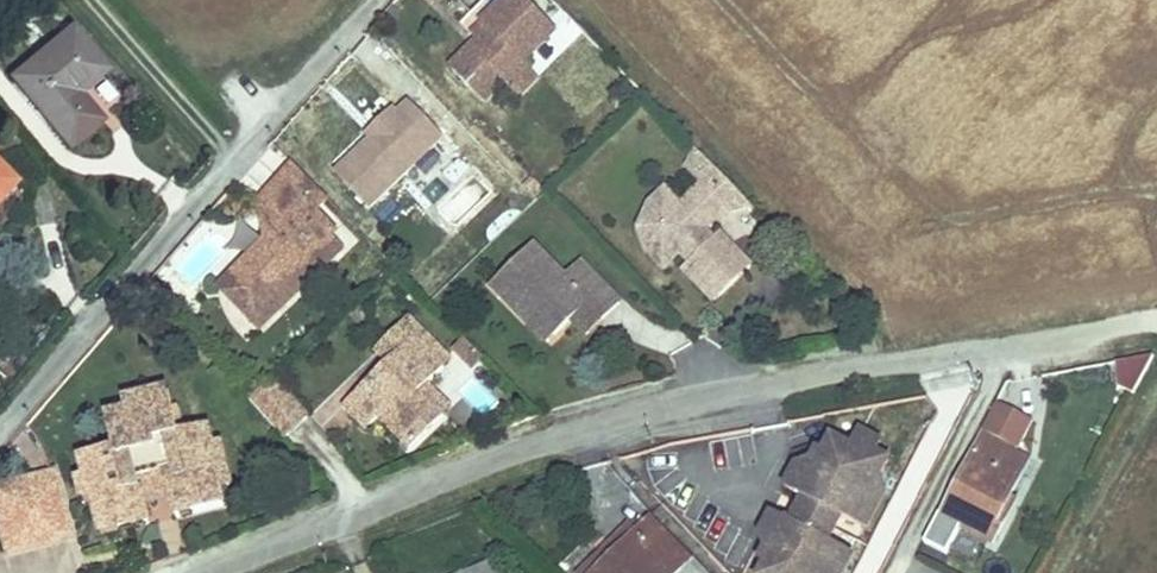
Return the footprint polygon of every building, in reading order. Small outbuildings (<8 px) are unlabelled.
[(558,30),(527,0),(509,0),(474,36),(481,43),(455,69),(468,82),(476,76),(492,94),(494,96),(508,81),(513,86),(513,85),(530,69),(525,63),(558,30)] [(509,0),(488,0),(475,13),(463,26),(474,36),(509,0)] [(78,98),(108,73),(74,33),(16,82),(71,149),(101,125),(78,98)] [(522,95),(539,78),(530,69),(513,85),(513,86),(522,95)] [(492,94),(476,76),(468,82),(488,103),(494,96),(492,94)] [(371,210),(445,140),(411,103),(399,115),(394,110),(376,128),(381,132),(373,140),(337,175),(371,210)] [(373,140),(381,132),(376,128),(368,136),(373,140)] [(688,170),(703,155),(696,148),(685,167),(688,170)] [(716,303),(750,268),(719,235),(714,240),(704,231),(728,208),(735,201),(739,205),(751,204),(703,155),(688,170),(703,185),(684,204),(676,208),(674,208),(663,196),(653,205),(642,229),(651,253),(665,268),(682,252),(692,262),(684,270),(716,303)] [(328,199),(295,164),(266,191),(277,237),(268,238),(268,242),(271,257),(250,260),(232,277),(235,291),(250,320),(285,287),(287,289),(335,243),(330,238),(336,233),(316,212),(328,199)] [(12,182),(0,170),(0,193),(12,182)] [(684,204),(669,189),(664,195),(663,196),(674,208),(676,208),(684,204)] [(277,237),(266,191),(259,199),(268,238),(277,237)] [(271,257),(268,242),(250,260),(271,257)] [(343,251),(335,243),(287,289),(295,297),(343,251)] [(621,305),(582,263),(565,278),(534,246),(492,286),(520,314),(526,309),(554,336),(554,337),(572,321),(573,320),(588,306),(603,321),(621,305)] [(220,289),(250,320),(235,291),(232,277),(220,289)] [(260,331),(295,297),(287,289),(285,287),(250,320),(260,331)] [(603,321),(588,306),(573,320),(572,321),(588,337),(603,321)] [(554,336),(526,309),(520,314),(548,344),(554,336)] [(424,332),(411,318),(376,352),(389,365),(424,332)] [(440,348),(424,332),(389,365),(378,375),(386,384),(380,390),(371,381),(344,408),(365,432),(380,419),(409,451),(442,417),(429,402),(427,401),(413,415),(412,414),(398,398),(411,385),(419,393),(429,384),(443,370),(430,357),(439,349),(440,348)] [(472,349),(465,341),(452,353),(460,361),(472,349)] [(452,361),(440,348),(439,349),(430,357),(443,370),(452,361)] [(472,349),(460,361),(471,372),(483,360),(472,349)] [(1122,351),(1113,388),(1139,394),(1148,357),(1122,351)] [(380,390),(386,384),(378,375),(371,381),(380,390)] [(285,441),(312,414),(280,382),(253,409),(285,441)] [(452,408),(429,384),(419,393),(411,385),(398,398),(412,414),(413,415),(427,401),(429,402),(442,417),(452,408)] [(228,471),(222,445),(215,448),(210,427),(180,434),(170,391),(144,397),(144,398),(147,410),(130,414),(110,420),(117,449),(83,458),(88,478),(79,480),(85,498),(98,505),(106,538),(122,534),(131,515),(133,515),(149,511),(147,501),(153,500),(157,490),(158,490),(169,488),(171,487),(173,496),(175,504),(190,502),(192,501),(196,516),(226,509),(222,492),(217,473),(228,471)] [(147,410),(144,398),(144,397),(127,401),(130,413),(130,414),(147,410)] [(1011,499),(1021,479),(1018,478),(1027,460),(983,437),(941,518),(993,545),(1006,521),(1001,518),(1001,517),(1011,499)] [(759,462),(741,480),(724,464),(696,492),(688,484),(664,506),(654,516),(652,519),(690,559),(703,572),(725,572),(727,571),(729,572),(837,572),(845,566),(832,553),(842,544),(804,506),(759,462)] [(233,489),(228,471),(217,473),(222,492),(233,489)] [(53,474),(0,487),(0,527),(6,552),(68,537),(53,474)] [(172,496),(173,496),(171,487),(169,488),(158,490),(157,490),(153,500),(172,496)] [(1006,521),(1015,502),(1012,499),(1011,499),(1001,517),(1001,518),(1006,521)] [(196,516),(192,501),(190,502),(175,504),(178,520),(179,520),(196,516)] [(153,527),(149,512),(149,511),(133,515),(131,515),(122,534),(153,527)] [(690,559),(652,519),(638,532),(596,572),(675,572),(690,559)] [(638,532),(638,531),(630,524),(581,572),(596,572),(638,532)] [(498,562),(473,572),(503,572),(498,562)]
